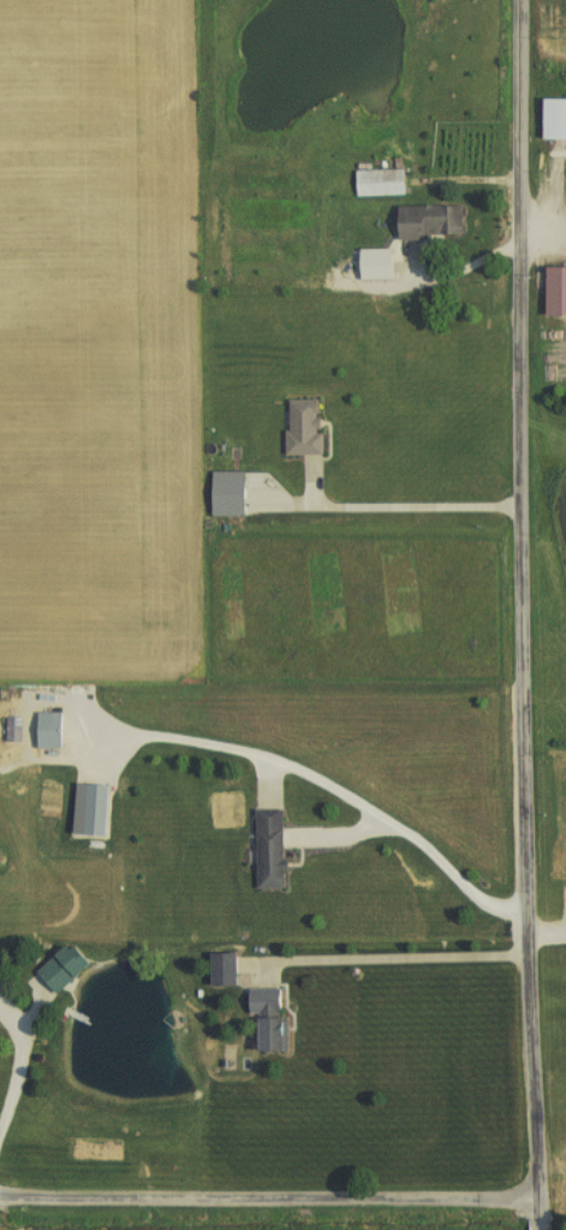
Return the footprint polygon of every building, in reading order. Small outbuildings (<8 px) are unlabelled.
[(565,143),(565,103),(540,103),(540,143),(565,143)] [(404,173),(354,173),(354,199),(404,199),(404,173)] [(462,210),(400,211),(400,243),(463,242),(462,210)] [(350,254),(350,267),(360,267),(360,284),(395,284),(395,254),(350,254)] [(547,272),(547,321),(565,321),(565,272),(547,272)] [(289,459),(324,459),(324,404),(289,404),(289,459)] [(249,520),(249,476),(214,476),(214,520),(249,520)] [(37,753),(64,753),(64,715),(37,715),(37,753)] [(110,789),(80,789),(80,812),(89,812),(89,841),(110,841),(110,789)] [(260,893),(288,893),(288,813),(260,813),(260,893)] [(39,973),(58,997),(93,967),(73,944),(39,973)] [(252,991),(252,1017),(262,1017),(262,1054),(289,1053),(289,991),(252,991)]
